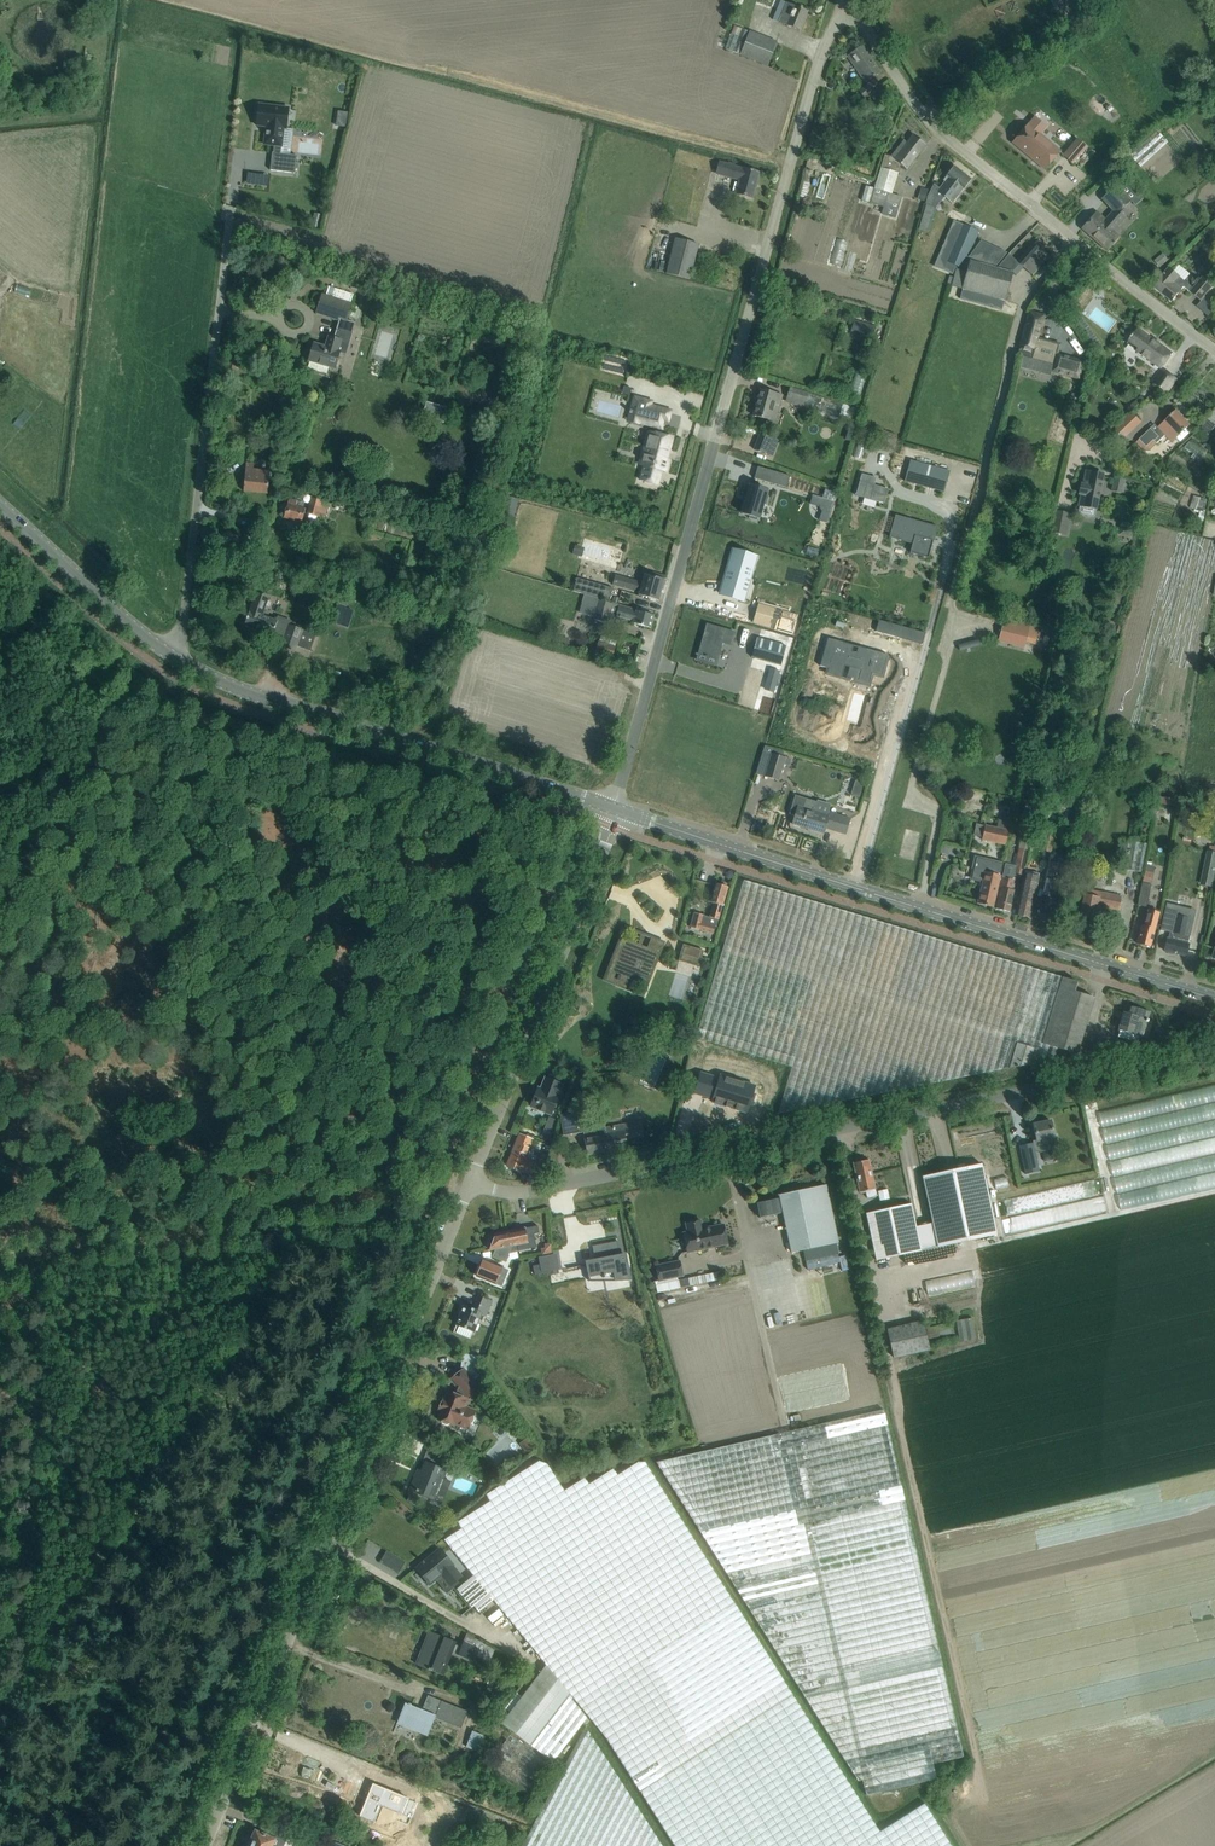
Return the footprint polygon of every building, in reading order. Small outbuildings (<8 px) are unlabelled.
[(799,31),(807,11),(787,3),(779,22),(790,27),(799,31)] [(777,43),(747,32),(734,27),(726,49),(768,65),(777,43)] [(865,82),(880,72),(862,46),(847,57),(865,82)] [(880,87),(875,80),(859,91),(864,98),(880,87)] [(272,153),(270,170),(295,173),(297,156),(281,154),(283,129),(286,129),(289,108),(259,104),(256,125),(266,127),(264,144),(274,146),(273,153),(272,153)] [(1028,125),(1013,143),(1044,169),(1059,151),(1028,125)] [(892,240),(905,197),(891,192),(900,165),(906,170),(926,144),(913,134),(905,144),(902,142),(891,157),(884,154),(873,188),(864,185),(860,200),(875,204),(860,252),(872,256),(878,236),(892,240)] [(1077,139),(1063,155),(1072,163),(1086,147),(1077,139)] [(1160,154),(1151,145),(1135,159),(1143,168),(1160,154)] [(752,198),(759,173),(743,168),(743,169),(719,162),(716,173),(740,179),(736,193),(752,198)] [(926,204),(918,229),(929,232),(936,207),(944,197),(951,203),(963,188),(971,179),(954,166),(946,176),(948,177),(939,189),(934,185),(931,190),(928,197),(926,203),(926,204)] [(825,175),(818,201),(829,204),(836,178),(825,175)] [(1123,179),(1102,198),(1113,210),(1104,220),(1096,212),(1082,228),(1107,250),(1119,238),(1112,232),(1126,217),(1136,208),(1131,202),(1138,196),(1123,179)] [(925,202),(928,193),(920,190),(917,199),(925,202)] [(935,264),(934,267),(952,274),(954,269),(956,266),(963,269),(978,232),(962,225),(950,254),(941,250),(935,264)] [(666,273),(689,280),(699,244),(675,238),(666,273)] [(956,269),(951,287),(962,290),(979,294),(976,304),(1002,311),(1004,301),(1012,273),(1019,264),(1020,264),(1032,275),(1047,258),(1042,253),(1042,252),(1040,250),(1044,245),(1040,241),(1039,241),(1038,241),(1037,241),(1036,241),(1018,262),(1008,254),(996,268),(970,261),(967,272),(956,269)] [(1169,267),(1163,274),(1153,285),(1172,301),(1184,286),(1201,300),(1213,286),(1203,277),(1194,288),(1169,267)] [(33,298),(35,289),(20,286),(19,295),(33,298)] [(323,293),(317,312),(346,321),(352,303),(350,302),(353,294),(328,286),(325,294),(323,293)] [(1020,345),(1017,355),(1052,365),(1058,345),(1037,339),(1044,316),(1029,312),(1020,345)] [(876,327),(854,321),(851,332),(873,338),(876,327)] [(339,351),(337,351),(341,341),(343,342),(348,325),(338,322),(334,338),(329,337),(325,347),(314,344),(309,360),(310,361),(308,368),(326,373),(328,366),(334,368),(339,351)] [(1139,348),(1137,351),(1162,368),(1172,353),(1138,329),(1133,335),(1131,337),(1132,337),(1129,341),(1139,348)] [(1081,363),(1057,356),(1053,370),(1077,377),(1081,363)] [(233,359),(230,374),(246,377),(247,369),(248,362),(233,359)] [(1154,383),(1167,393),(1177,379),(1164,369),(1154,383)] [(852,398),(864,401),(871,376),(858,373),(852,398)] [(791,385),(788,396),(806,403),(805,406),(833,416),(839,401),(810,391),(791,385)] [(616,401),(618,394),(597,389),(591,417),(605,420),(606,415),(622,419),(626,403),(616,401)] [(783,395),(776,393),(760,389),(753,415),(769,420),(772,411),(778,413),(783,395)] [(1145,406),(1155,399),(1151,394),(1141,401),(1145,406)] [(427,402),(423,416),(443,422),(447,408),(427,402)] [(650,405),(645,424),(653,426),(657,427),(661,429),(663,420),(668,421),(671,411),(650,405)] [(847,407),(845,420),(863,423),(866,410),(847,407)] [(1199,430),(1207,436),(1214,427),(1214,409),(1199,430)] [(1151,428),(1140,439),(1147,447),(1151,443),(1154,446),(1166,435),(1172,441),(1190,425),(1176,411),(1154,432),(1154,431),(1151,428)] [(1115,432),(1121,440),(1133,431),(1127,423),(1115,432)] [(644,465),(640,480),(657,485),(661,471),(666,472),(669,459),(667,459),(672,438),(655,433),(657,427),(653,426),(651,432),(650,432),(647,444),(641,465),(644,465)] [(1190,444),(1187,454),(1206,459),(1209,450),(1190,444)] [(944,492),(950,472),(910,461),(904,481),(944,492)] [(267,492),(269,471),(253,470),(254,464),(246,463),(244,490),(267,492)] [(757,467),(754,478),(787,488),(790,476),(757,467)] [(1103,474),(1086,471),(1078,514),(1095,517),(1103,474)] [(855,496),(884,504),(888,489),(874,485),(876,478),(862,474),(855,496)] [(1122,493),(1124,481),(1115,479),(1113,491),(1122,493)] [(750,485),(741,514),(749,516),(748,518),(756,520),(757,518),(759,519),(763,504),(765,505),(768,495),(766,495),(767,490),(750,485)] [(503,496),(495,529),(510,533),(518,500),(503,496)] [(1209,514),(1211,500),(1197,498),(1194,512),(1209,514)] [(303,503),(297,501),(289,499),(283,518),(301,523),(305,509),(301,508),(303,503)] [(323,520),(328,504),(312,499),(307,515),(323,520)] [(831,511),(834,502),(824,499),(822,505),(824,509),(831,511)] [(1054,510),(1049,533),(1066,537),(1071,514),(1054,510)] [(896,514),(890,536),(913,543),(911,552),(929,557),(934,539),(932,539),(933,533),(936,534),(939,526),(896,514)] [(1124,523),(1123,532),(1134,534),(1136,525),(1124,523)] [(584,548),(575,545),(572,555),(582,558),(584,548)] [(730,560),(720,594),(739,599),(745,576),(750,578),(756,557),(737,551),(734,561),(730,560)] [(639,592),(638,595),(658,600),(664,579),(644,574),(642,583),(615,575),(612,585),(639,592)] [(577,578),(574,590),(610,600),(613,588),(577,578)] [(268,597),(256,593),(250,611),(243,624),(264,632),(263,634),(272,636),(273,633),(284,637),(281,646),(295,651),(296,646),(310,651),(316,635),(289,625),(291,621),(278,616),(277,620),(261,615),(268,597)] [(599,601),(592,599),(584,596),(579,613),(594,618),(594,620),(606,623),(608,616),(650,628),(654,615),(599,600),(599,601)] [(1005,617),(1000,640),(1024,645),(1026,638),(1041,642),(1039,651),(1049,653),(1051,644),(1054,633),(1029,627),(1030,623),(1005,617)] [(879,620),(876,631),(899,638),(902,626),(879,620)] [(707,624),(698,654),(717,659),(722,642),(731,645),(735,632),(707,624)] [(787,646),(756,638),(751,657),(781,665),(787,646)] [(828,638),(822,659),(830,662),(827,673),(842,678),(845,666),(861,670),(858,680),(870,683),(872,673),(883,676),(888,655),(867,649),(866,654),(860,652),(859,656),(852,654),(854,645),(828,638)] [(612,656),(614,647),(598,642),(596,651),(612,656)] [(777,678),(770,676),(766,690),(773,692),(777,678)] [(771,753),(764,776),(778,781),(785,758),(771,753)] [(1029,761),(1027,770),(1040,773),(1042,764),(1029,761)] [(792,824),(823,833),(825,828),(845,834),(850,818),(829,812),(828,815),(814,811),(817,803),(795,797),(789,815),(795,817),(792,824)] [(1160,804),(1178,807),(1179,800),(1161,797),(1160,804)] [(1071,823),(1073,811),(1066,810),(1064,822),(1071,823)] [(982,840),(1005,844),(1008,830),(985,825),(982,840)] [(1046,826),(1041,850),(1050,852),(1056,828),(1046,826)] [(1124,840),(1118,869),(1142,874),(1148,844),(1124,840)] [(1028,851),(1019,849),(1015,866),(1013,872),(1015,873),(1023,875),(1028,851)] [(1203,884),(1213,886),(1214,877),(1214,852),(1210,851),(1203,884)] [(1038,913),(1037,920),(1050,923),(1055,900),(1050,899),(1055,878),(1066,880),(1070,861),(1059,858),(1058,863),(1049,861),(1047,876),(1039,910),(1038,910),(1037,912),(1038,913)] [(985,872),(977,903),(993,907),(1002,868),(988,864),(987,872),(985,872)] [(1001,887),(996,908),(1010,912),(1012,900),(1011,900),(1014,890),(1011,889),(1015,873),(1013,872),(1015,866),(1005,864),(1002,877),(999,887),(1001,887)] [(1145,865),(1144,871),(1154,873),(1155,867),(1145,865)] [(1025,870),(1015,913),(1015,914),(1030,917),(1030,916),(1039,874),(1025,870)] [(695,1038),(702,1040),(792,1066),(778,1114),(1009,1068),(1030,1065),(1054,1059),(1057,1048),(1077,1054),(1094,998),(1074,992),(1077,982),(744,880),(695,1038)] [(713,904),(709,916),(709,917),(694,912),(690,927),(713,933),(715,926),(717,927),(728,887),(715,883),(709,903),(713,904)] [(1142,883),(1140,896),(1138,910),(1146,911),(1151,884),(1142,883)] [(1121,896),(1084,889),(1079,917),(1094,920),(1097,906),(1118,910),(1121,896)] [(1173,953),(1186,956),(1189,943),(1190,935),(1185,934),(1191,908),(1167,903),(1161,930),(1170,932),(1168,938),(1165,951),(1167,951),(1167,953),(1173,954),(1173,953)] [(1141,925),(1137,943),(1150,947),(1159,913),(1150,911),(1146,926),(1141,925)] [(619,939),(603,979),(617,984),(618,981),(620,981),(622,977),(620,976),(621,973),(649,984),(660,955),(619,939)] [(683,944),(680,954),(699,959),(701,960),(704,950),(683,944)] [(1128,1013),(1123,1012),(1118,1030),(1120,1030),(1118,1036),(1137,1042),(1139,1036),(1142,1037),(1147,1021),(1148,1022),(1148,1020),(1147,1019),(1150,1012),(1130,1006),(1128,1013)] [(1090,1035),(1087,1049),(1104,1053),(1108,1039),(1090,1035)] [(695,1075),(691,1095),(710,1099),(709,1103),(744,1111),(746,1103),(749,1104),(751,1104),(753,1101),(754,1096),(754,1094),(751,1092),(749,1092),(751,1084),(715,1075),(714,1079),(695,1075)] [(562,1084),(545,1078),(541,1089),(538,1088),(531,1106),(550,1114),(562,1084)] [(579,1106),(561,1109),(559,1116),(564,1137),(584,1134),(579,1106)] [(1019,1148),(1025,1172),(1039,1169),(1036,1152),(1040,1151),(1039,1150),(1058,1146),(1057,1144),(1058,1144),(1056,1136),(1054,1136),(1051,1121),(1033,1124),(1036,1140),(1033,1141),(1034,1145),(1019,1148)] [(642,1135),(639,1122),(606,1128),(607,1133),(584,1137),(587,1155),(627,1147),(626,1138),(642,1135)] [(525,1158),(533,1139),(519,1134),(507,1166),(520,1171),(521,1169),(531,1173),(535,1162),(525,1158)] [(576,1151),(576,1142),(565,1142),(565,1151),(576,1151)] [(540,1159),(535,1173),(536,1174),(541,1176),(543,1172),(547,1161),(540,1159)] [(859,1192),(866,1191),(868,1198),(876,1196),(875,1189),(868,1160),(853,1163),(859,1192)] [(922,1176),(932,1223),(937,1246),(997,1235),(981,1164),(922,1176)] [(826,1185),(779,1195),(791,1252),(838,1242),(826,1185)] [(887,1189),(878,1191),(880,1201),(889,1199),(887,1189)] [(779,1198),(756,1203),(759,1218),(782,1212),(779,1198)] [(916,1226),(911,1203),(868,1213),(874,1247),(875,1247),(877,1259),(937,1246),(932,1223),(916,1226)] [(688,1232),(683,1233),(687,1252),(727,1243),(723,1225),(702,1229),(700,1220),(686,1223),(688,1232)] [(536,1247),(533,1234),(539,1233),(538,1225),(495,1234),(489,1250),(496,1249),(512,1246),(517,1245),(519,1250),(536,1247)] [(599,1258),(585,1261),(586,1264),(586,1265),(589,1282),(590,1282),(590,1277),(601,1275),(602,1278),(604,1278),(603,1272),(613,1270),(615,1280),(615,1281),(631,1280),(630,1275),(626,1256),(626,1253),(620,1254),(617,1241),(592,1246),(594,1256),(598,1256),(599,1258)] [(505,1262),(512,1246),(496,1249),(493,1257),(505,1262)] [(507,1270),(483,1260),(477,1275),(501,1285),(507,1270)] [(656,1266),(659,1280),(682,1275),(679,1261),(656,1266)] [(542,1264),(533,1266),(534,1274),(544,1273),(544,1272),(542,1264)] [(464,1306),(456,1325),(473,1332),(481,1313),(486,1315),(492,1301),(479,1296),(473,1309),(464,1306)] [(893,1357),(928,1349),(921,1321),(886,1329),(893,1357)] [(977,1321),(962,1323),(964,1344),(979,1342),(977,1321)] [(475,1370),(479,1360),(462,1358),(461,1368),(462,1370),(451,1379),(457,1386),(454,1394),(449,1391),(446,1399),(443,1398),(439,1410),(441,1411),(438,1419),(441,1420),(442,1423),(446,1425),(450,1424),(453,1425),(454,1422),(468,1428),(469,1424),(472,1423),(474,1418),(473,1415),(475,1411),(464,1407),(468,1399),(476,1398),(482,1392),(473,1381),(480,1376),(475,1370)] [(933,1763),(963,1756),(884,1410),(657,1462),(858,1781),(863,1780),(866,1795),(937,1778),(933,1763)] [(524,1439),(519,1444),(526,1453),(531,1449),(535,1446),(528,1437),(524,1439)] [(433,1498),(444,1471),(450,1473),(453,1464),(439,1458),(435,1466),(425,1462),(418,1478),(415,1477),(410,1488),(433,1498)] [(539,1460),(486,1493),(491,1500),(458,1521),(462,1528),(445,1539),(474,1575),(456,1589),(472,1608),(474,1606),(479,1612),(494,1600),(546,1664),(502,1721),(553,1761),(587,1717),(572,1698),(573,1697),(611,1744),(676,1845),(952,1845),(925,1803),(880,1831),(645,1462),(638,1461),(618,1475),(613,1468),(589,1483),(585,1477),(564,1490),(548,1464),(539,1460)] [(440,1548),(424,1562),(423,1560),(421,1561),(422,1563),(416,1568),(429,1585),(442,1574),(451,1585),(461,1577),(452,1566),(453,1565),(440,1548)] [(433,1632),(420,1666),(443,1675),(452,1655),(457,1657),(458,1654),(473,1661),(475,1655),(489,1661),(494,1651),(466,1634),(461,1647),(456,1645),(457,1642),(433,1632)] [(519,1673),(505,1667),(501,1676),(509,1679),(507,1684),(513,1686),(519,1673)] [(468,1711),(441,1700),(428,1695),(422,1709),(411,1705),(411,1704),(408,1703),(408,1704),(405,1702),(397,1721),(420,1730),(419,1731),(428,1734),(435,1717),(461,1727),(468,1711)] [(487,1709),(498,1714),(503,1702),(492,1697),(487,1709)] [(586,1727),(522,1845),(662,1845),(586,1727)] [(473,1730),(467,1747),(477,1750),(483,1734),(473,1730)] [(551,1765),(511,1734),(488,1764),(527,1795),(551,1765)] [(373,1787),(359,1820),(375,1827),(382,1810),(411,1822),(418,1805),(373,1787)] [(249,1843),(255,1845),(284,1845),(285,1843),(289,1834),(278,1829),(278,1830),(264,1823),(261,1830),(260,1832),(255,1830),(254,1831),(253,1831),(250,1837),(252,1838),(249,1843)]
